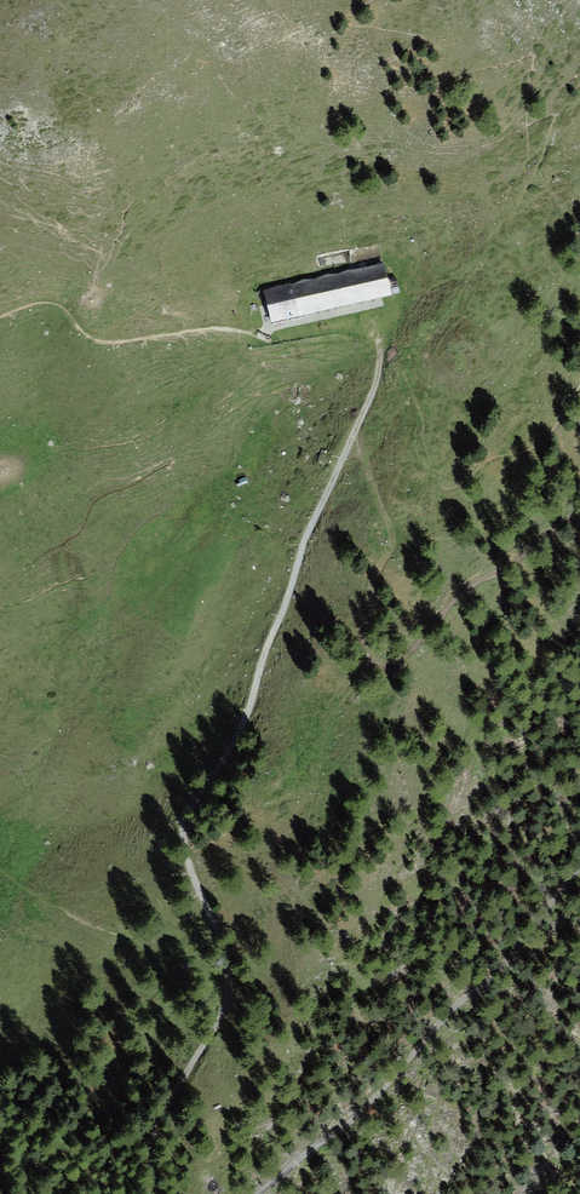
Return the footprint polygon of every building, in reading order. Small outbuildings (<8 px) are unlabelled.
[(384,263),(265,291),(272,323),(392,295),(384,263)]
